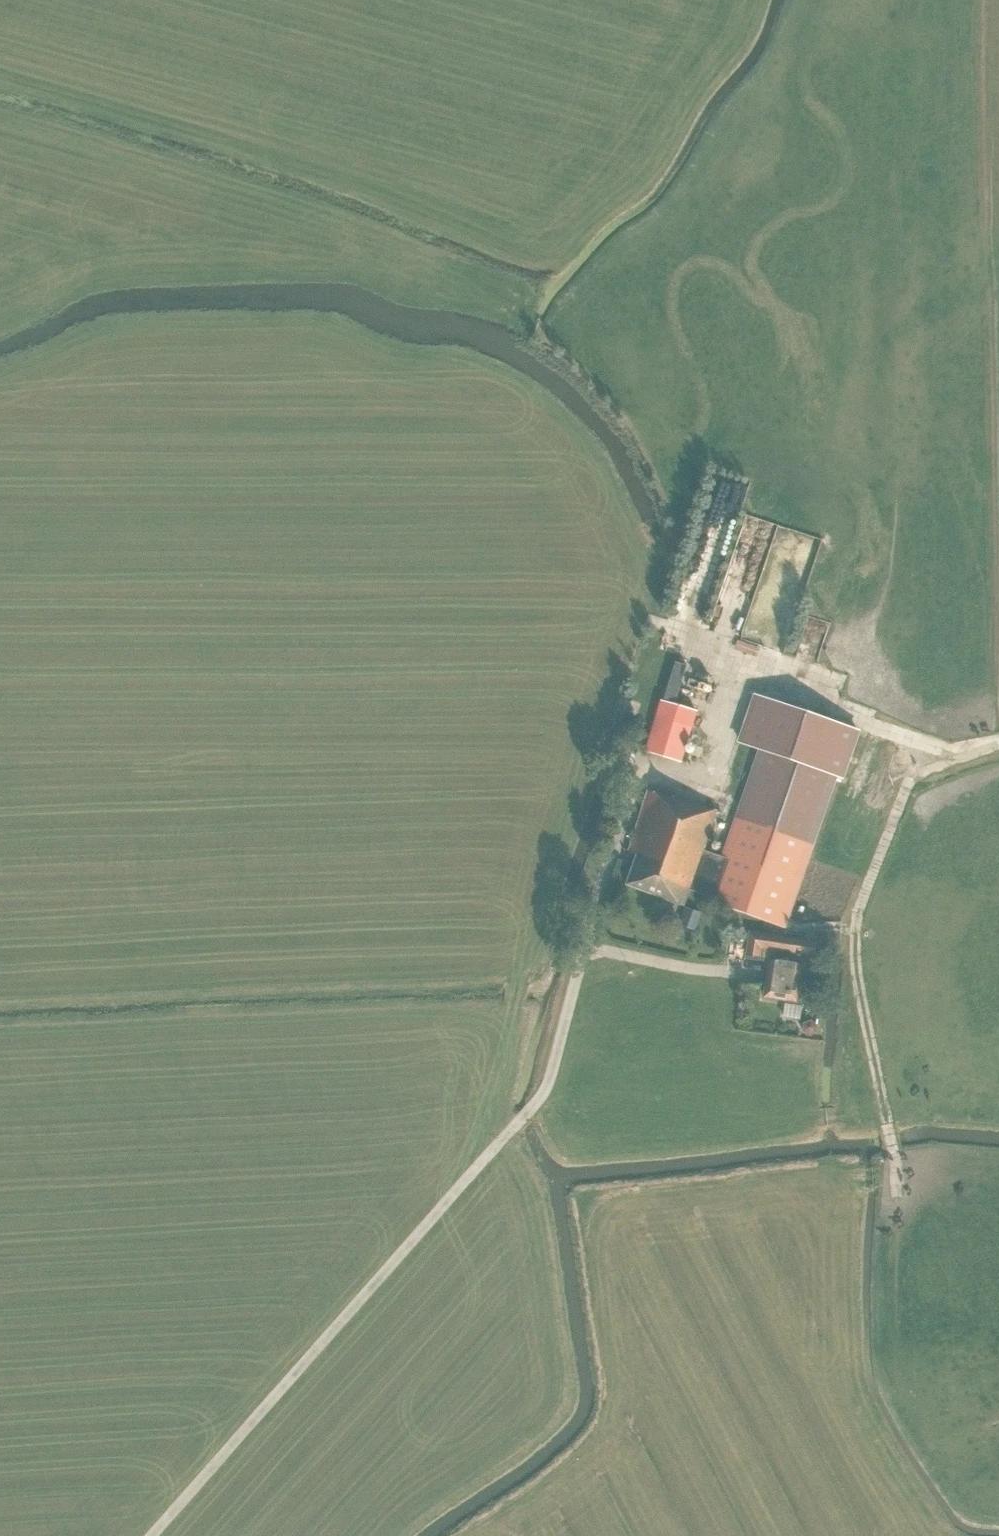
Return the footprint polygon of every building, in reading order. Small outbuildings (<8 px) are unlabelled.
[(797,617),(822,536),(757,517),(750,540),(735,535),(721,579),(738,584),(731,607),(754,614),(753,618),(758,620),(762,606),(797,617)] [(759,749),(721,857),(703,850),(717,811),(673,795),(671,799),(649,791),(628,851),(637,854),(626,886),(684,906),(689,890),(708,897),(707,901),(785,928),(838,777),(843,779),(860,730),(753,693),(737,742),(759,749)] [(646,751),(690,764),(692,756),(684,754),(696,711),(661,700),(646,751)] [(761,957),(761,959),(770,960),(764,997),(796,1002),(801,968),(814,969),(817,942),(812,942),(750,933),(747,955),(761,957)] [(802,1026),(802,1031),(805,1034),(809,1036),(817,1034),(818,1025),(816,1024),(811,1020),(803,1023),(802,1026)]
